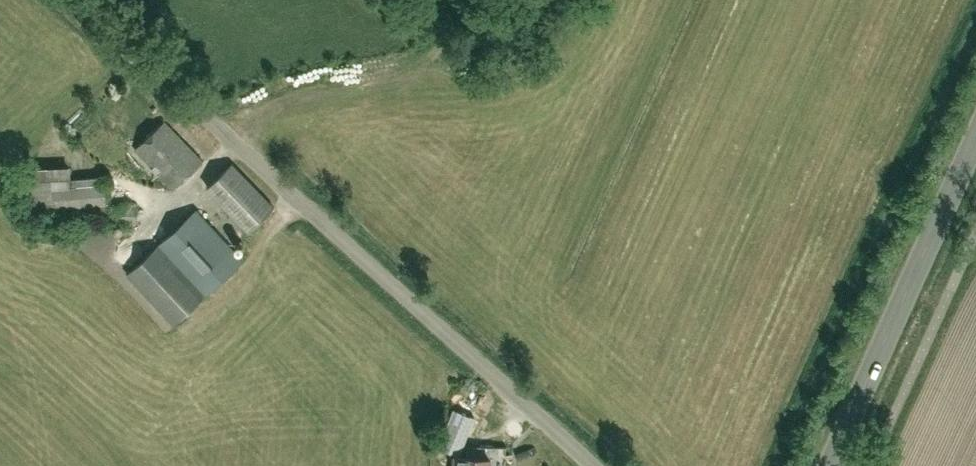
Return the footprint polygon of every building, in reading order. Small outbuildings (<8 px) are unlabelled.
[(173,189),(203,161),(164,120),(135,148),(173,189)] [(249,230),(274,206),(232,163),(208,186),(249,230)] [(103,200),(101,175),(50,178),(52,203),(103,200)] [(114,204),(113,214),(112,222),(137,223),(137,204),(114,204)] [(173,325),(244,258),(197,208),(126,274),(173,325)] [(455,408),(439,447),(448,451),(453,439),(463,444),(474,416),(460,410),(455,408)] [(490,457),(454,455),(454,465),(489,465),(490,457)]
